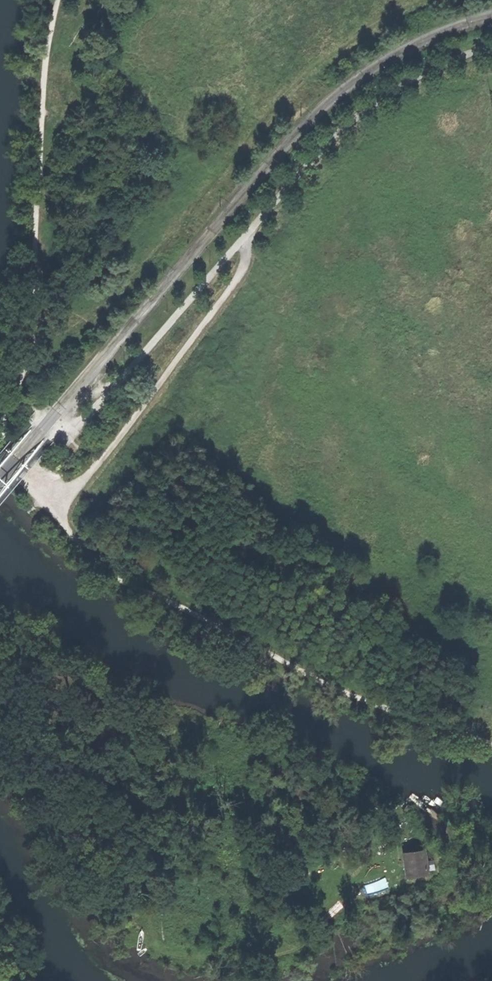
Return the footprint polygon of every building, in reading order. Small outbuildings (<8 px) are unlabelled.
[(424,850),(404,853),(407,876),(427,873),(424,850)]
